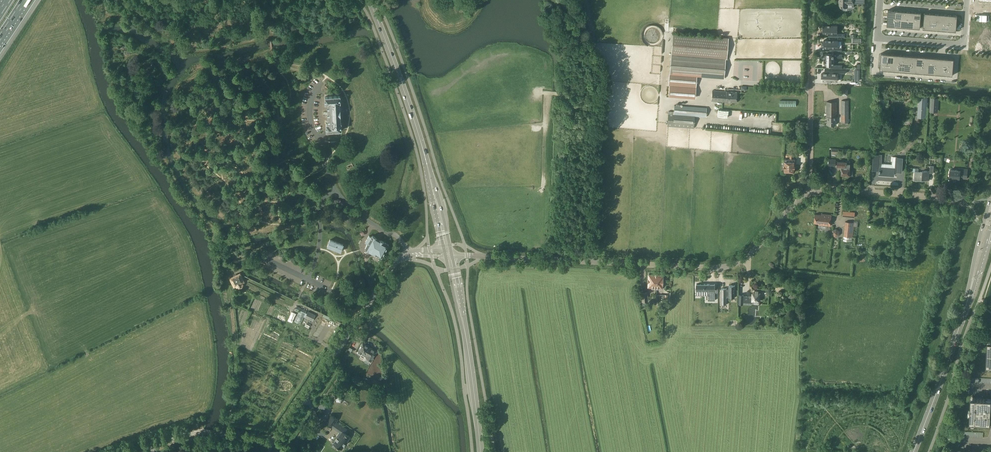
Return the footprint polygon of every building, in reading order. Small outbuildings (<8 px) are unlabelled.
[(823,25),(823,33),(828,33),(828,37),(845,37),(845,33),(837,33),(837,25),(823,25)] [(670,74),(669,85),(670,85),(669,95),(695,97),(696,87),(697,76),(724,78),(726,58),(727,58),(729,38),(673,33),(670,74)] [(824,40),(824,47),(830,47),(830,51),(842,51),(842,48),(842,47),(838,47),(838,40),(824,40)] [(825,56),(826,56),(826,64),(830,64),(830,68),(842,69),(842,65),(834,65),(834,57),(843,58),(843,54),(834,54),(826,53),(826,54),(825,54),(825,55),(826,55),(826,56),(825,56)] [(881,53),(880,69),(953,75),(954,58),(881,53)] [(822,73),(822,81),(837,81),(837,73),(846,73),(845,73),(845,70),(846,70),(846,69),(825,69),(826,69),(826,70),(825,72),(825,73),(822,73)] [(736,102),(737,92),(712,90),(712,101),(736,102)] [(325,123),(325,131),(340,130),(340,123),(339,123),(338,103),(339,103),(339,96),(324,96),(324,104),(327,104),(327,123),(325,123)] [(919,97),(918,117),(925,117),(927,98),(919,97)] [(837,101),(827,101),(827,117),(828,117),(828,119),(828,120),(828,125),(836,125),(836,118),(837,118),(837,101)] [(674,105),(674,112),(669,111),(668,126),(694,128),(695,116),(706,117),(707,108),(674,105)] [(905,116),(904,124),(912,125),(913,116),(907,115),(905,116)] [(873,155),(872,170),(878,170),(878,172),(880,172),(879,174),(881,174),(881,175),(886,176),(886,174),(893,175),(895,175),(895,171),(900,172),(901,158),(895,158),(895,168),(881,167),(882,163),(882,155),(879,155),(873,155)] [(785,159),(785,162),(784,171),(786,171),(786,172),(788,172),(789,171),(795,171),(795,162),(795,159),(785,159)] [(838,161),(837,166),(842,166),(842,169),(841,169),(841,170),(842,170),(842,172),(841,172),(841,173),(842,174),(842,175),(850,176),(850,175),(853,176),(853,171),(850,171),(850,167),(850,163),(847,163),(847,162),(838,161)] [(913,167),(913,171),(915,171),(914,180),(922,181),(923,179),(929,180),(930,173),(933,173),(934,165),(930,165),(930,171),(923,170),(922,172),(918,171),(919,168),(913,167)] [(950,170),(949,181),(955,182),(955,183),(959,183),(960,178),(967,178),(968,169),(959,168),(959,170),(950,170)] [(819,223),(819,224),(831,226),(832,215),(821,214),(821,215),(819,214),(815,214),(814,223),(819,223)] [(846,222),(844,236),(853,237),(854,222),(846,222)] [(378,255),(382,257),(389,244),(372,236),(371,237),(369,235),(365,242),(368,244),(365,248),(374,253),(373,254),(377,256),(378,255)] [(331,240),(330,241),(328,247),(342,252),(344,245),(331,240)] [(233,276),(230,277),(234,285),(236,284),(237,286),(240,286),(241,285),(242,283),(241,282),(243,281),(240,273),(236,274),(236,273),(233,275),(233,276)] [(656,287),(662,287),(663,275),(658,274),(654,274),(649,274),(648,286),(652,287),(652,288),(656,288),(656,287)] [(721,288),(721,304),(727,304),(727,297),(729,297),(735,297),(735,295),(738,295),(738,290),(735,290),(735,285),(729,285),(729,289),(727,289),(727,288),(721,288)] [(716,303),(716,286),(698,286),(698,295),(710,295),(710,303),(716,303)] [(739,294),(738,304),(744,305),(744,303),(752,304),(753,300),(759,301),(759,299),(761,299),(761,296),(761,293),(760,293),(760,291),(756,291),(756,293),(753,293),(753,298),(744,297),(744,295),(739,294)] [(312,321),(315,315),(308,311),(307,313),(306,313),(307,311),(297,306),(296,308),(295,309),(296,309),(296,308),(300,310),(295,321),(300,324),(304,316),(312,321)] [(359,351),(358,352),(364,356),(365,354),(368,356),(367,358),(371,360),(377,351),(370,348),(363,343),(359,351)] [(379,389),(382,384),(374,379),(371,384),(379,389)] [(969,422),(990,423),(990,414),(989,414),(989,407),(990,407),(990,404),(990,399),(970,398),(969,422)] [(326,409),(330,403),(325,400),(322,406),(326,409)] [(341,433),(336,441),(334,444),(341,449),(350,436),(343,431),(345,428),(336,422),(338,419),(332,415),(326,423),(332,428),(333,427),(341,433)]
